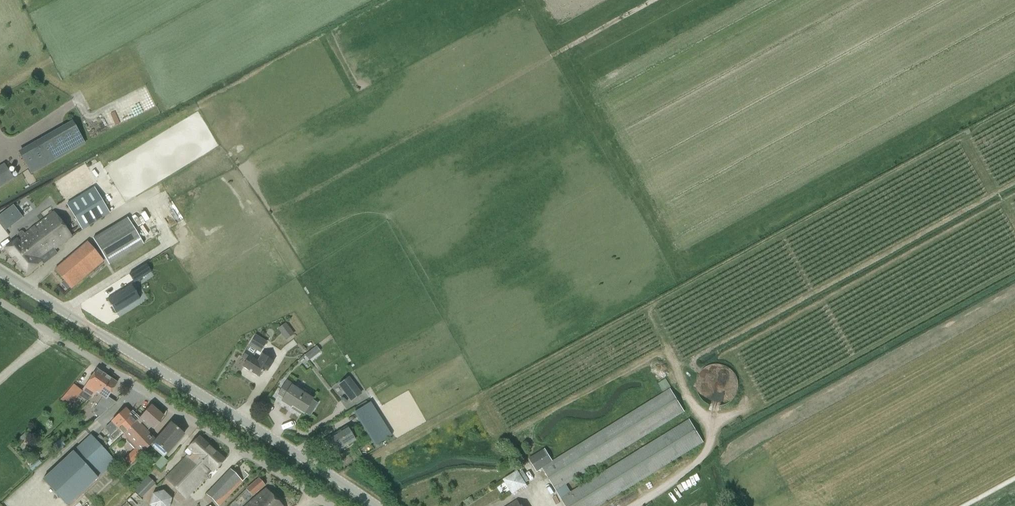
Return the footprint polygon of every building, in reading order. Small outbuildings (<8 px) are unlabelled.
[(20,153),(31,173),(85,143),(73,122),(20,153)] [(13,180),(6,163),(0,166),(0,186),(13,180)] [(66,204),(82,230),(110,214),(94,187),(66,204)] [(13,205),(0,215),(9,227),(22,217),(13,205)] [(147,207),(93,235),(108,263),(162,235),(147,207)] [(17,234),(16,240),(4,249),(15,261),(27,250),(26,248),(32,244),(35,248),(41,244),(42,246),(47,254),(72,237),(71,236),(55,214),(54,212),(25,234),(23,232),(21,231),(17,234)] [(102,261),(94,251),(86,242),(55,269),(71,288),(102,261)] [(40,259),(47,254),(42,246),(41,244),(35,248),(32,244),(26,248),(27,250),(15,261),(26,273),(41,261),(40,259)] [(129,274),(134,283),(146,275),(141,267),(129,274)] [(131,284),(107,299),(116,314),(140,299),(131,284)] [(294,334),(285,323),(277,329),(280,334),(284,331),(290,337),(294,334)] [(255,335),(255,336),(241,358),(246,360),(242,366),(258,377),(264,367),(268,369),(272,361),(261,354),(256,362),(250,358),(255,350),(259,352),(265,342),(255,335)] [(305,354),(310,360),(321,351),(317,346),(305,354)] [(739,385),(738,380),(737,376),(735,372),(732,368),(728,366),(724,364),(720,363),(715,362),(711,363),(707,365),(703,367),(700,369),(697,373),(695,377),(694,381),(694,386),(694,390),(696,394),(698,398),(701,402),(705,404),(708,406),(713,407),(718,407),(722,407),(726,405),(730,403),(733,400),(736,397),(737,393),(739,389),(739,385)] [(82,391),(77,387),(73,384),(66,393),(75,400),(78,396),(87,401),(92,398),(95,392),(93,390),(97,384),(99,385),(106,375),(97,369),(82,391)] [(116,383),(106,375),(99,385),(97,384),(93,390),(95,392),(102,397),(93,413),(100,417),(115,403),(107,397),(116,383)] [(338,385),(350,401),(360,394),(347,378),(338,385)] [(666,378),(659,383),(663,389),(670,385),(666,378)] [(285,382),(276,396),(282,400),(281,402),(290,408),(291,406),(303,413),(309,416),(313,410),(307,406),(312,399),(290,386),(291,385),(285,382)] [(703,442),(690,420),(571,493),(566,484),(685,412),(671,389),(553,462),(545,449),(530,459),(538,471),(543,468),(566,505),(600,505),(703,442)] [(376,445),(391,436),(370,402),(355,412),(376,445)] [(150,406),(137,421),(129,429),(123,434),(127,439),(126,440),(134,449),(125,457),(131,463),(150,445),(155,440),(146,431),(150,427),(152,428),(162,416),(150,406)] [(111,421),(104,429),(110,435),(113,433),(118,428),(117,427),(131,415),(125,408),(111,421)] [(113,433),(110,435),(109,436),(113,441),(121,433),(123,434),(129,429),(137,421),(131,415),(117,427),(118,428),(113,433)] [(170,423),(155,440),(150,445),(164,457),(183,434),(170,423)] [(330,455),(354,440),(345,427),(322,442),(330,455)] [(67,505),(115,461),(90,435),(43,479),(67,505)] [(176,489),(212,449),(199,437),(184,452),(188,455),(165,479),(176,489)] [(224,460),(212,449),(176,489),(186,498),(211,471),(213,472),(224,460)] [(242,482),(230,470),(206,495),(218,505),(219,505),(242,482)] [(503,480),(514,496),(528,487),(525,483),(529,480),(523,470),(519,472),(518,470),(503,480)] [(148,476),(134,490),(141,498),(155,484),(148,476)] [(252,496),(264,485),(258,478),(246,489),(252,496)] [(266,489),(246,505),(282,505),(266,489)] [(173,495),(161,490),(160,493),(154,491),(148,505),(149,505),(169,505),(173,495)]
